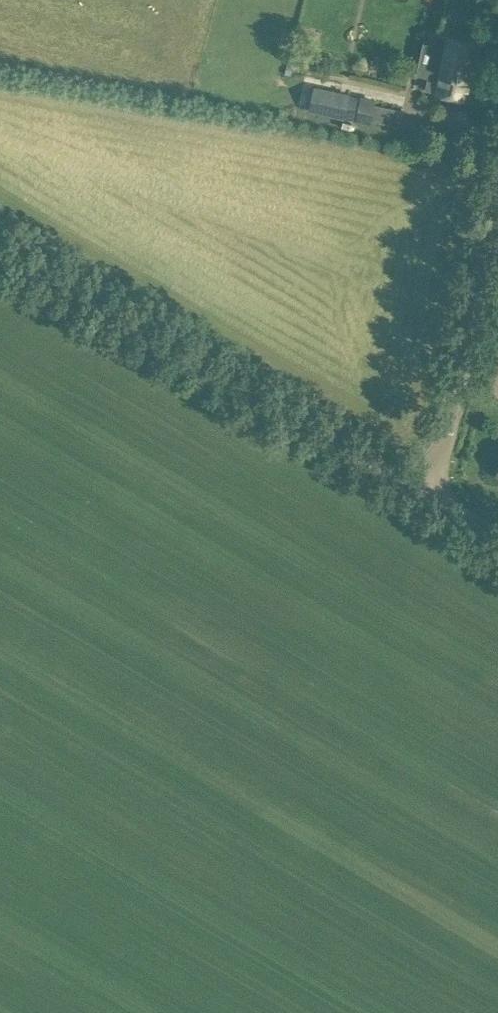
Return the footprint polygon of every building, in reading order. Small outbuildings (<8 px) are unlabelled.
[(480,41),(448,34),(447,36),(438,34),(427,88),(436,90),(435,93),(467,100),(480,41)] [(350,95),(315,87),(310,109),(345,116),(350,95)] [(376,100),(362,97),(357,119),(371,122),(371,120),(399,126),(403,109),(375,103),(376,100)]
